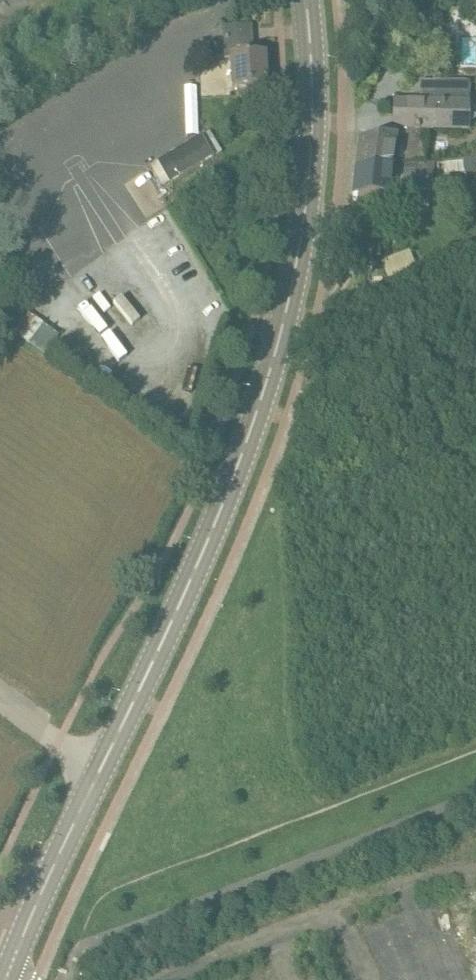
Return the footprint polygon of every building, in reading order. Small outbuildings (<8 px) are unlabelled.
[(250,25),(223,26),(225,59),(231,59),(232,89),(267,88),(267,82),(269,82),(268,71),(266,71),(265,55),(252,56),(250,25)] [(395,101),(393,131),(429,131),(429,129),(469,130),(470,103),(470,84),(421,83),(420,102),(395,101)] [(429,131),(393,131),(393,141),(359,145),(357,158),(356,175),(374,173),(375,169),(417,165),(425,164),(429,131)] [(169,185),(214,156),(202,136),(156,164),(169,185)] [(475,172),(475,158),(475,155),(461,160),(467,176),(475,172)] [(356,175),(353,201),(362,200),(400,195),(402,196),(402,198),(405,203),(409,205),(425,204),(429,200),(430,192),(415,194),(417,165),(375,169),(374,173),(356,175)] [(384,267),(372,267),(372,277),(384,277),(384,267)] [(32,333),(42,318),(34,312),(24,327),(32,333)] [(444,927),(423,937),(437,970),(459,959),(444,927)] [(437,970),(442,979),(469,979),(459,959),(437,970)] [(248,979),(272,979),(268,971),(248,979)]
